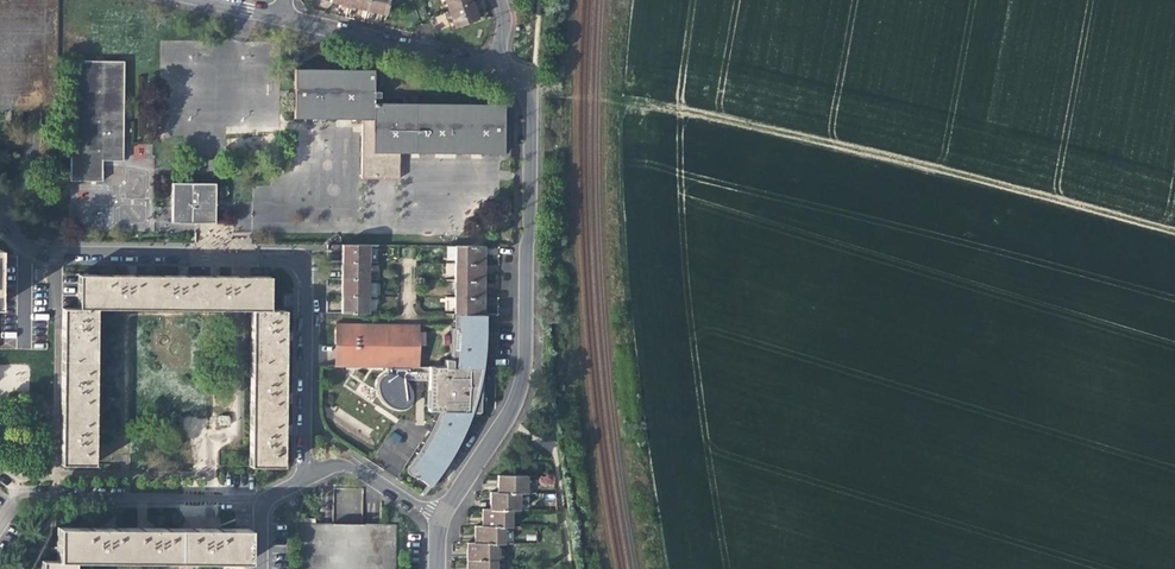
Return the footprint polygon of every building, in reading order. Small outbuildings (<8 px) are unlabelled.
[(52,110),(53,47),(53,0),(0,0),(0,110),(52,110)] [(345,7),(351,8),(364,11),(366,0),(347,0),(345,7)] [(364,11),(375,13),(382,15),(385,0),(366,0),(364,11)] [(445,9),(467,1),(467,0),(442,0),(445,9)] [(470,10),(467,1),(445,9),(452,27),(474,20),(470,10)] [(97,157),(117,157),(118,123),(118,59),(133,59),(134,12),(87,12),(86,58),(70,58),(69,146),(66,146),(66,177),(97,177),(97,157)] [(358,177),(361,177),(396,178),(397,151),(501,152),(501,104),(370,102),(370,68),(292,67),(292,117),(359,118),(358,177)] [(211,183),(171,182),(170,217),(210,217),(211,183)] [(364,243),(339,242),(339,250),(339,260),(364,260),(364,243)] [(452,243),(452,261),(480,261),(480,253),(480,244),(452,243)] [(364,260),(339,260),(339,269),(339,277),(364,278),(364,260)] [(452,261),(452,278),(480,278),(480,269),(480,261),(452,261)] [(90,275),(74,275),(74,308),(94,308),(135,308),(135,275),(90,275)] [(174,275),(135,275),(135,308),(205,309),(205,275),(174,275)] [(225,275),(205,275),(205,309),(225,309),(247,309),(265,309),(265,275),(246,275),(225,275)] [(364,278),(339,277),(339,285),(338,294),(364,294),(364,278)] [(452,278),(451,295),(480,295),(480,286),(480,278),(452,278)] [(379,297),(379,283),(371,283),(372,297),(379,297)] [(364,294),(338,294),(339,303),(339,311),(364,311),(364,294)] [(480,295),(451,295),(452,312),(480,312),(480,304),(480,295)] [(74,308),(60,308),(60,372),(93,373),(94,308),(74,308)] [(280,336),(280,309),(265,309),(247,309),(247,367),(280,367),(280,336)] [(410,322),(338,322),(338,356),(338,364),(384,364),(385,371),(379,373),(375,377),(373,381),(373,388),(379,399),(387,406),(400,408),(407,405),(412,398),(412,392),(410,386),(404,379),(425,379),(425,392),(425,409),(435,409),(440,409),(439,411),(438,416),(436,421),(434,426),(432,430),(430,435),(426,441),(423,447),(419,453),(415,459),(411,465),(414,467),(411,472),(417,476),(427,484),(433,474),(442,461),(450,449),(456,437),(462,425),(466,412),(464,412),(464,409),(477,409),(477,370),(473,370),(473,365),(477,365),(480,348),(480,312),(452,312),(450,312),(450,325),(448,325),(448,357),(442,357),(442,365),(416,364),(410,364),(410,322)] [(0,364),(0,394),(29,394),(29,364),(0,364)] [(280,391),(280,367),(247,367),(247,417),(280,417),(280,391)] [(93,373),(60,372),(60,421),(93,421),(93,373)] [(440,409),(435,409),(432,417),(426,431),(414,451),(405,464),(404,465),(404,469),(405,471),(417,476),(411,472),(414,467),(411,465),(415,459),(419,453),(423,447),(426,441),(430,435),(432,430),(434,426),(436,421),(438,416),(439,411),(440,409)] [(280,445),(280,417),(247,417),(247,466),(280,466),(280,445)] [(93,421),(60,421),(59,466),(93,466),(93,421)] [(495,489),(495,497),(513,498),(521,498),(521,481),(495,481),(495,489)] [(488,506),(487,514),(506,515),(513,515),(513,498),(495,497),(488,497),(488,506)] [(480,523),(480,531),(499,531),(506,531),(506,515),(487,514),(480,514),(480,523)] [(395,538),(395,525),(347,526),(347,530),(359,530),(359,538),(395,538)] [(472,540),(472,548),(493,548),(498,549),(499,531),(480,531),(472,531),(472,540)] [(53,541),(54,568),(107,568),(108,544),(84,542),(53,541)] [(112,542),(112,568),(172,568),(171,544),(147,543),(112,542)] [(175,544),(176,568),(245,568),(245,545),(204,544),(175,544)] [(360,564),(343,564),(340,556),(328,556),(323,545),(302,544),(302,557),(307,568),(360,568),(360,564)] [(464,556),(464,564),(493,565),(493,548),(472,548),(464,548),(464,556)] [(395,557),(387,554),(381,568),(395,568),(395,557)]
